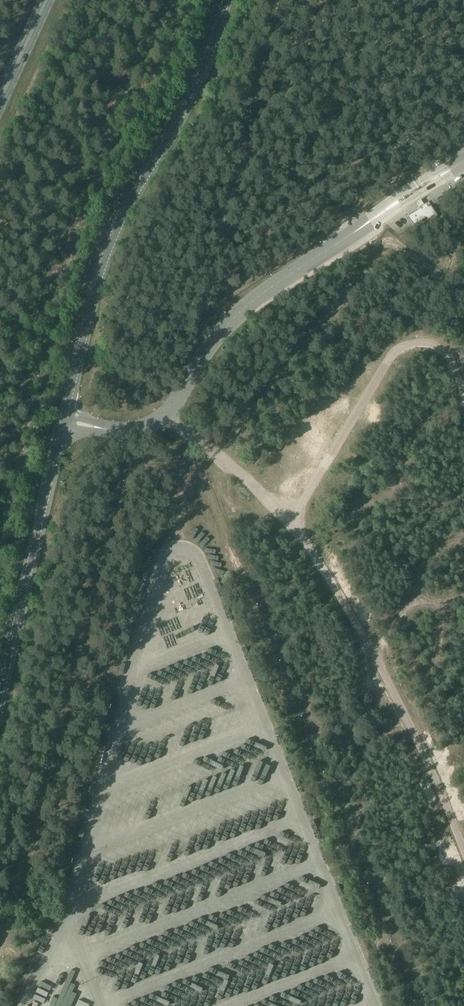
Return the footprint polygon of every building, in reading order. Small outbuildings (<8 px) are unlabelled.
[(420,208),(408,216),(414,225),(414,226),(426,218),(429,222),(438,216),(429,201),(422,205),(422,206),(421,206),(420,207),(420,208)]
